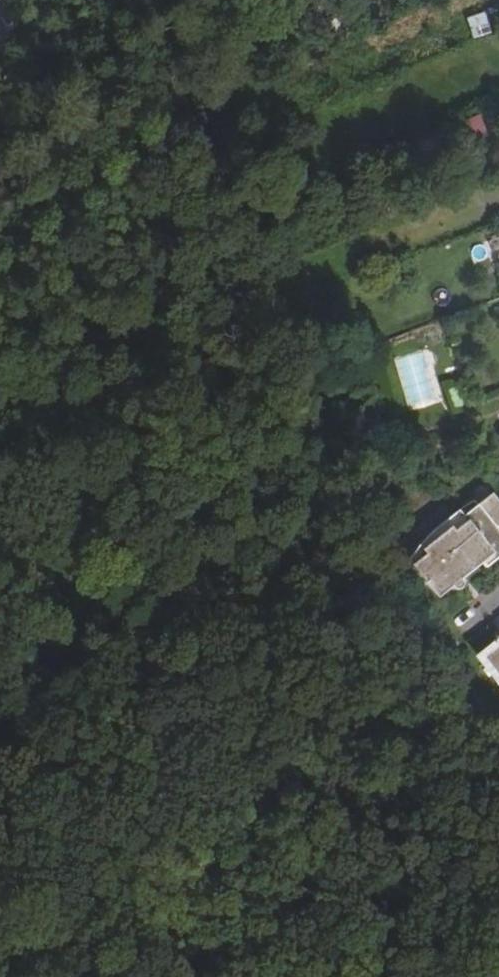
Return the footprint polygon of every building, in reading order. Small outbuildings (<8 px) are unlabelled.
[(466,16),(471,36),(488,32),(483,12),(466,16)] [(374,257),(360,263),(364,271),(377,266),(374,257)] [(419,547),(423,550),(407,563),(435,596),(447,587),(449,588),(453,589),(456,588),(458,587),(459,584),(458,581),(457,579),(471,568),(490,552),(487,548),(485,546),(487,544),(490,541),(493,544),(497,548),(498,550),(498,502),(494,495),(479,507),(476,503),(471,506),(460,515),(463,519),(452,528),(450,530),(447,525),(419,547)] [(463,519),(460,515),(450,523),(447,525),(450,530),(452,528),(463,519)] [(498,632),(495,634),(493,637),(494,640),(495,643),(480,655),(498,679),(498,633),(498,632)]
